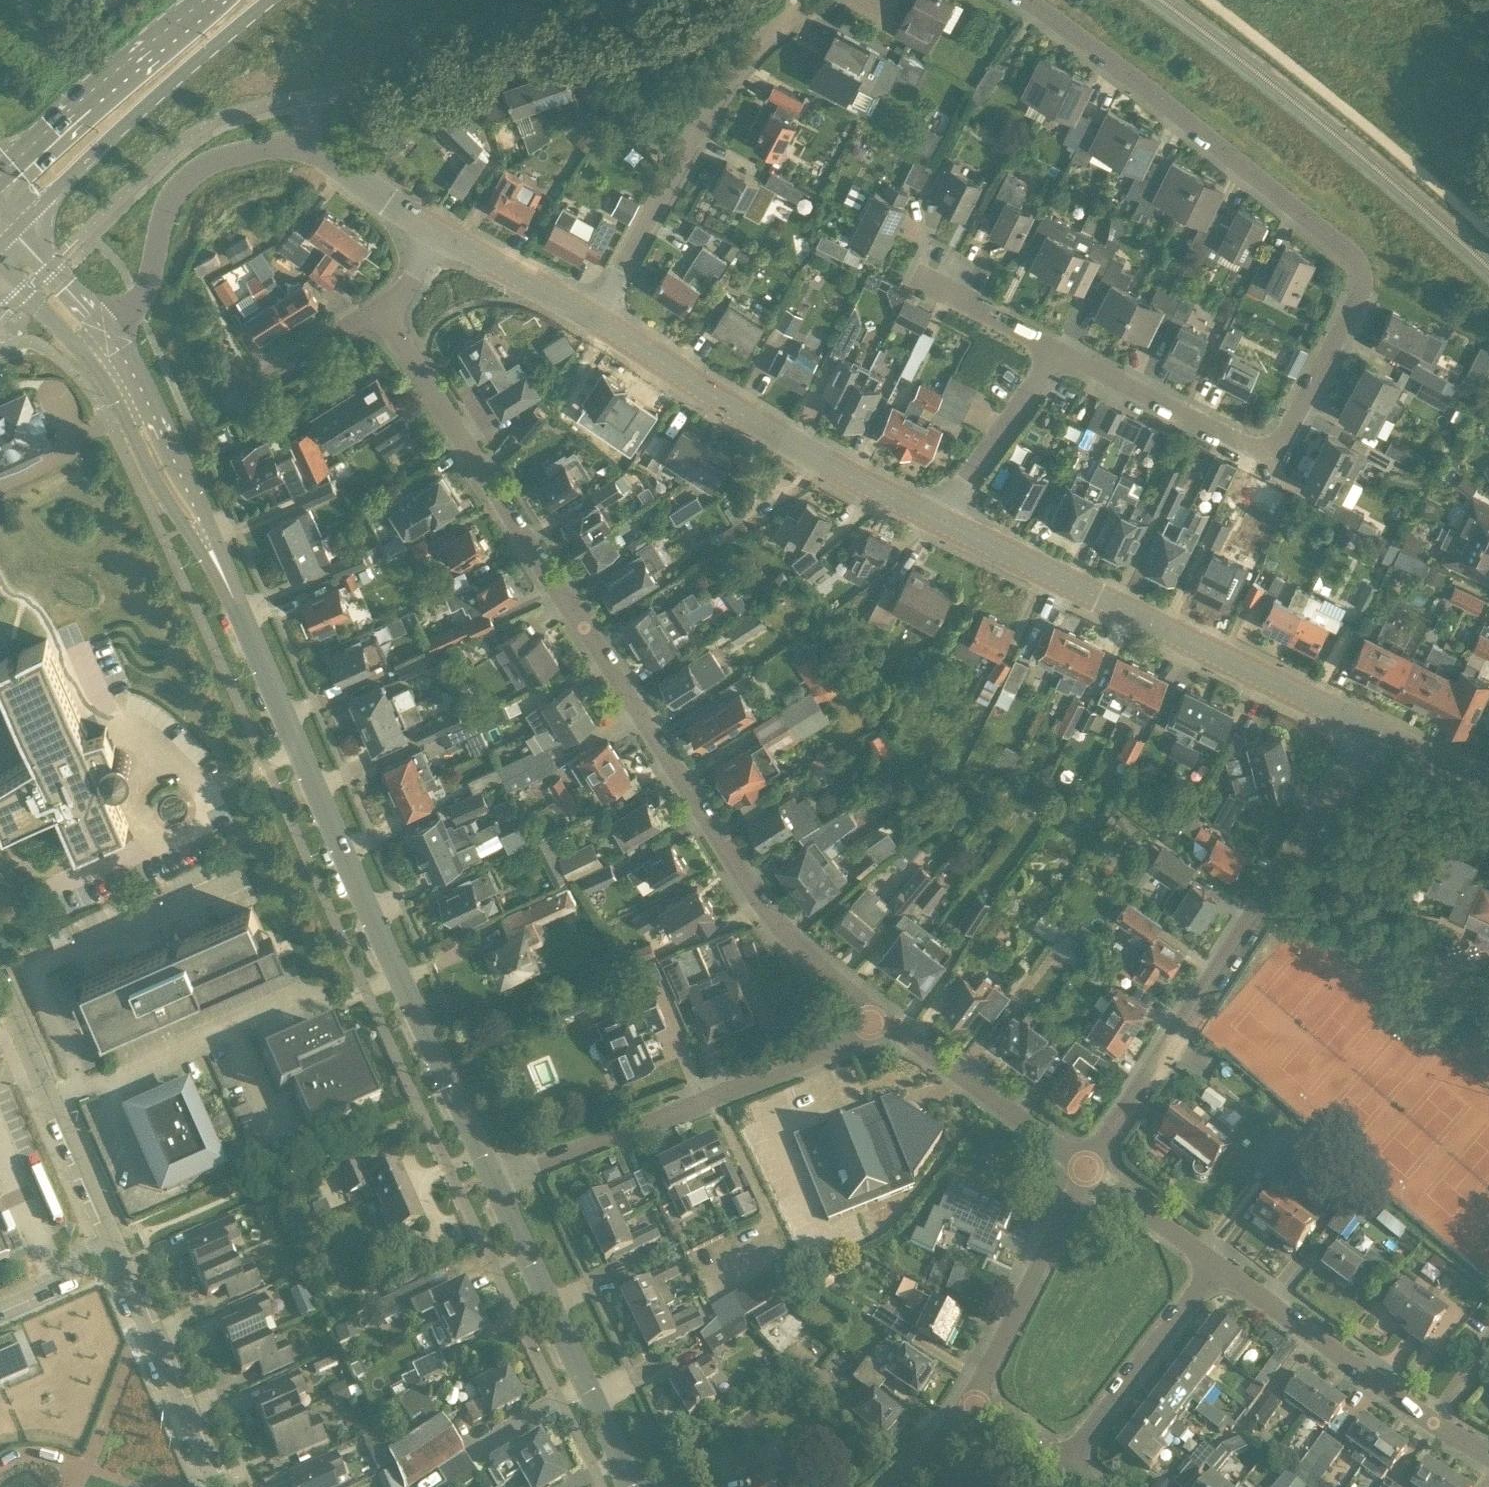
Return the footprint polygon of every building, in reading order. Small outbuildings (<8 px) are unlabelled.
[(927,48),(953,0),(914,0),(897,32),(927,48)] [(903,51),(897,62),(872,49),(844,34),(843,35),(837,32),(826,53),(823,52),(809,80),(847,99),(850,101),(857,86),(874,95),(889,90),(897,74),(916,84),(927,63),(903,51)] [(1041,57),(1023,93),(1048,105),(1066,69),(1041,57)] [(968,95),(981,104),(1004,70),(992,61),(968,95)] [(564,65),(530,77),(539,105),(539,106),(540,106),(552,101),(554,107),(543,112),(547,125),(560,121),(557,113),(578,106),(564,65)] [(1078,110),(1092,82),(1066,69),(1048,105),(1074,118),(1063,140),(1075,146),(1070,156),(1071,156),(1087,124),(1086,124),(1089,116),(1078,110)] [(549,135),(542,113),(540,106),(539,106),(539,105),(538,105),(529,76),(503,85),(513,114),(528,109),(530,116),(532,116),(536,129),(523,133),(530,152),(550,138),(549,135)] [(590,82),(580,87),(583,93),(590,109),(601,103),(594,87),(590,82)] [(771,111),(753,143),(778,157),(796,124),(790,121),(795,112),(796,113),(803,101),(773,85),(767,97),(780,104),(775,113),(771,111)] [(462,196),(489,157),(485,154),(479,148),(484,142),(464,122),(472,114),(460,102),(437,125),(448,136),(469,156),(448,187),(462,196)] [(1108,109),(1098,130),(1087,124),(1071,156),(1084,162),(1092,146),(1115,158),(1133,122),(1108,109)] [(600,128),(587,114),(575,121),(583,130),(574,140),(585,151),(600,128)] [(959,117),(941,153),(948,156),(929,193),(940,199),(938,203),(963,215),(979,182),(956,170),(960,162),(954,159),(972,123),(959,117)] [(1125,191),(1138,197),(1140,198),(1152,176),(1159,162),(1146,155),(1157,134),(1133,122),(1115,158),(1136,168),(1125,191)] [(930,169),(925,166),(928,160),(917,153),(904,180),(920,188),(930,169)] [(1150,214),(1158,198),(1179,208),(1197,173),(1172,160),(1162,181),(1152,176),(1140,198),(1136,207),(1150,214)] [(761,180),(726,161),(712,187),(746,205),(743,211),(753,217),(753,216),(758,218),(770,196),(771,197),(775,189),(787,195),(787,194),(794,198),(800,187),(771,172),(764,184),(760,182),(761,180)] [(525,179),(505,168),(486,204),(491,207),(489,210),(523,228),(542,192),(531,186),(524,199),(517,195),(525,179)] [(1019,177),(1007,171),(1003,179),(991,203),(1001,208),(991,229),(1018,241),(1033,211),(1019,205),(1026,190),(1016,185),(1019,177)] [(1180,209),(1202,220),(1181,262),(1194,269),(1201,254),(1222,212),(1213,208),(1224,186),(1197,173),(1180,209)] [(875,191),(863,214),(893,229),(905,205),(902,204),(908,192),(892,184),(886,197),(875,191)] [(629,222),(639,202),(622,192),(611,213),(629,222)] [(543,239),(579,259),(581,255),(596,263),(616,227),(601,219),(591,238),(571,227),(579,213),(563,204),(543,239)] [(1220,220),(1224,213),(1222,212),(1201,254),(1216,262),(1224,246),(1247,257),(1266,219),(1239,206),(1230,225),(1220,220)] [(325,211),(310,232),(329,246),(345,225),(325,211)] [(1044,268),(1057,275),(1073,244),(1080,230),(1044,212),(1032,236),(1042,241),(1029,268),(1041,274),(1044,268)] [(863,214),(852,238),(856,241),(852,248),(877,261),(893,229),(863,214)] [(694,222),(688,237),(704,243),(710,228),(694,222)] [(310,272),(330,287),(338,277),(325,267),(336,252),(353,264),(369,243),(345,225),(329,246),(310,272)] [(278,249),(290,257),(305,235),(293,227),(278,249)] [(717,251),(725,238),(712,231),(704,243),(717,251)] [(815,251),(829,258),(832,252),(842,258),(848,246),(822,233),(816,245),(818,245),(815,251)] [(253,247),(246,235),(226,246),(233,258),(253,247)] [(1103,271),(1112,254),(1119,240),(1108,235),(1105,242),(1093,236),(1086,250),(1073,244),(1057,275),(1084,288),(1094,267),(1103,271)] [(724,256),(731,260),(740,246),(733,241),(724,256)] [(654,290),(684,309),(698,288),(702,290),(715,270),(719,273),(727,261),(702,245),(695,257),(683,275),(669,266),(654,290)] [(1245,290),(1262,298),(1269,283),(1294,296),(1312,260),(1284,246),(1277,258),(1264,252),(1245,290)] [(741,247),(736,254),(750,264),(755,256),(741,247)] [(210,256),(201,261),(194,265),(199,273),(220,262),(215,253),(210,256)] [(1125,260),(1112,254),(1103,271),(1097,286),(1107,291),(1097,312),(1121,324),(1136,293),(1124,288),(1131,273),(1121,268),(1125,260)] [(289,321),(262,277),(261,276),(251,260),(247,262),(255,275),(246,281),(253,291),(237,301),(261,339),(289,321)] [(285,293),(270,270),(261,276),(262,277),(289,321),(318,302),(305,281),(285,293)] [(716,284),(721,288),(729,276),(724,272),(716,284)] [(227,276),(214,285),(219,293),(232,284),(227,276)] [(1157,286),(1150,300),(1136,293),(1121,324),(1148,337),(1158,317),(1168,321),(1172,314),(1184,287),(1174,282),(1169,292),(1157,286)] [(1198,294),(1184,287),(1172,314),(1186,320),(1198,294)] [(907,297),(895,319),(921,333),(933,311),(907,297)] [(765,322),(729,299),(714,324),(710,321),(704,332),(719,341),(723,334),(748,350),(765,322)] [(857,307),(854,306),(834,344),(848,351),(861,325),(857,307)] [(801,317),(785,308),(774,327),(791,336),(801,317)] [(1249,319),(1235,313),(1223,338),(1237,345),(1249,319)] [(1426,330),(1393,313),(1378,342),(1411,360),(1426,330)] [(1189,369),(1206,335),(1182,323),(1164,357),(1189,369)] [(565,331),(543,345),(554,362),(576,348),(565,331)] [(503,361),(485,332),(474,339),(470,337),(465,340),(465,345),(462,347),(471,361),(462,366),(471,379),(479,374),(480,375),(489,369),(502,388),(489,396),(502,417),(539,394),(526,373),(518,362),(507,369),(502,361),(503,361)] [(794,356),(779,348),(768,368),(804,387),(822,353),(801,342),(794,356)] [(1470,369),(1487,377),(1488,372),(1488,347),(1482,344),(1470,369)] [(921,358),(925,355),(912,350),(902,373),(913,377),(921,358)] [(1223,389),(1241,399),(1258,365),(1231,351),(1216,379),(1226,384),(1223,389)] [(832,412),(832,416),(843,421),(869,370),(839,356),(823,390),(824,390),(818,402),(828,407),(826,409),(832,412)] [(1453,391),(1457,383),(1415,361),(1409,374),(1422,380),(1422,381),(1451,396),(1453,397),(1455,392),(1453,391)] [(1391,397),(1399,381),(1366,363),(1352,389),(1394,412),(1396,410),(1400,412),(1404,404),(1391,397)] [(879,375),(869,370),(843,421),(854,426),(857,425),(860,426),(863,421),(867,423),(877,404),(874,403),(880,389),(874,386),(879,375)] [(584,415),(597,423),(598,421),(605,426),(618,405),(615,403),(626,386),(616,380),(616,376),(611,373),(607,374),(604,371),(585,400),(591,404),(584,415)] [(361,381),(363,383),(353,389),(351,391),(371,422),(374,427),(385,420),(381,415),(389,410),(396,405),(377,374),(374,376),(372,374),(361,381)] [(1444,409),(1451,396),(1422,381),(1415,393),(1444,409)] [(892,443),(901,447),(930,388),(920,383),(914,394),(912,393),(904,410),(894,405),(879,436),(883,438),(884,441),(889,443),(892,443)] [(923,403),(933,409),(960,422),(971,400),(944,387),(941,393),(930,388),(923,403)] [(315,413),(334,444),(371,422),(351,391),(353,389),(328,405),(327,403),(317,410),(318,411),(315,413)] [(1391,418),(1394,412),(1352,389),(1340,412),(1373,430),(1383,413),(1391,418)] [(43,422),(34,403),(30,405),(23,390),(2,399),(3,392),(0,392),(0,473),(42,455),(37,443),(45,440),(38,424),(43,422)] [(1124,411),(1109,404),(1100,422),(1115,429),(1124,411)] [(545,417),(533,408),(515,430),(527,440),(545,417)] [(1133,416),(1126,413),(1124,412),(1120,420),(1116,429),(1137,439),(1145,422),(1133,416)] [(918,413),(901,447),(903,448),(925,459),(940,429),(928,423),(930,418),(918,413)] [(384,444),(408,429),(410,428),(403,416),(377,432),(384,444)] [(1159,430),(1146,423),(1137,441),(1150,448),(1159,430)] [(656,471),(665,457),(688,472),(707,442),(683,427),(674,440),(664,434),(646,464),(656,471)] [(307,479),(306,480),(310,488),(313,485),(310,479),(330,470),(319,449),(311,430),(289,440),(298,459),(307,479)] [(1394,458),(1368,443),(1363,452),(1328,434),(1314,461),(1352,481),(1365,457),(1395,473),(1402,460),(1395,457),(1394,458)] [(1368,442),(1368,443),(1394,458),(1395,457),(1402,460),(1413,467),(1420,454),(1392,438),(1385,451),(1368,442)] [(292,454),(277,461),(267,440),(234,456),(242,473),(240,474),(240,475),(237,481),(241,488),(247,489),(248,491),(283,475),(292,495),(299,492),(299,493),(308,489),(292,454)] [(712,486),(731,456),(707,442),(688,472),(712,486)] [(1453,446),(1446,460),(1457,466),(1464,452),(1453,446)] [(565,452),(545,465),(550,473),(537,482),(551,504),(581,485),(577,480),(587,474),(580,462),(573,451),(567,455),(565,452)] [(1214,488),(1220,474),(1227,461),(1215,455),(1201,481),(1214,488)] [(1018,505),(1028,510),(1037,493),(1046,478),(1041,475),(1046,464),(1035,458),(1030,469),(1021,465),(1004,497),(1008,499),(1006,502),(1017,507),(1018,505)] [(1341,503),(1352,481),(1314,461),(1301,485),(1335,503),(1330,514),(1356,528),(1363,515),(1341,503)] [(1149,502),(1138,496),(1111,550),(1127,557),(1145,521),(1158,513),(1160,509),(1173,483),(1180,469),(1167,463),(1149,502)] [(1058,479),(1063,470),(1056,466),(1052,475),(1058,479)] [(1052,524),(1065,530),(1089,478),(1077,472),(1071,484),(1066,482),(1048,519),(1052,521),(1052,524)] [(389,504),(409,537),(458,507),(450,493),(450,492),(440,476),(432,481),(418,490),(417,487),(389,504)] [(563,523),(577,546),(605,528),(612,524),(602,507),(624,493),(613,476),(589,491),(596,502),(591,506),(563,523)] [(1455,484),(1469,496),(1476,487),(1462,476),(1455,484)] [(313,485),(310,488),(308,489),(299,493),(306,508),(337,493),(335,489),(340,487),(336,477),(331,479),(330,477),(313,485)] [(1101,484),(1089,478),(1065,530),(1074,535),(1077,533),(1080,535),(1098,498),(1095,496),(1101,484)] [(1111,550),(1138,496),(1126,491),(1128,486),(1127,484),(1117,479),(1105,503),(1112,507),(1095,542),(1111,550)] [(1185,489),(1173,483),(1160,509),(1173,515),(1185,489)] [(731,494),(726,497),(730,503),(735,500),(731,494)] [(703,506),(697,496),(679,507),(685,517),(703,506)] [(750,512),(740,497),(723,509),(733,523),(720,532),(727,542),(748,528),(741,518),(750,512)] [(1446,506),(1428,497),(1423,509),(1441,517),(1446,506)] [(1473,498),(1459,528),(1462,530),(1488,542),(1488,505),(1473,498)] [(773,537),(794,549),(801,538),(815,546),(832,516),(807,502),(797,518),(787,513),(773,537)] [(1191,502),(1181,524),(1155,575),(1166,580),(1169,578),(1172,580),(1190,543),(1193,545),(1209,511),(1191,502)] [(282,551),(320,534),(309,509),(270,526),(282,551)] [(1202,540),(1220,548),(1231,525),(1213,516),(1202,540)] [(1144,570),(1155,575),(1181,524),(1169,517),(1162,530),(1159,528),(1141,565),(1144,566),(1144,570)] [(1368,531),(1377,535),(1381,527),(1372,522),(1368,531)] [(442,540),(445,544),(437,549),(446,562),(453,558),(460,569),(474,561),(473,558),(485,550),(471,528),(458,536),(455,532),(442,540)] [(619,550),(605,528),(577,546),(591,567),(619,550)] [(1400,542),(1414,549),(1421,535),(1407,528),(1400,542)] [(1462,530),(1455,545),(1451,543),(1443,559),(1468,570),(1473,560),(1488,567),(1488,542),(1462,530)] [(881,561),(891,542),(870,531),(865,542),(860,539),(849,563),(867,572),(873,558),(881,561)] [(633,551),(636,549),(651,540),(646,532),(628,543),(633,551)] [(401,533),(382,541),(387,552),(406,544),(401,533)] [(331,558),(326,547),(320,534),(282,551),(293,575),(331,558)] [(424,534),(411,540),(417,554),(431,549),(424,534)] [(644,589),(637,578),(650,570),(651,572),(666,562),(651,540),(636,549),(642,558),(629,566),(628,563),(615,571),(617,574),(601,584),(607,593),(605,595),(612,606),(614,604),(615,607),(644,589)] [(352,568),(365,562),(365,561),(377,556),(371,542),(361,547),(360,546),(329,559),(335,574),(340,572),(341,573),(352,568)] [(817,557),(809,548),(792,561),(800,571),(803,568),(817,557)] [(803,568),(811,578),(827,566),(819,556),(817,557),(803,568)] [(1214,602),(1215,601),(1219,602),(1220,599),(1231,577),(1221,572),(1225,564),(1209,556),(1205,565),(1204,565),(1193,590),(1206,596),(1205,598),(1214,602)] [(1418,570),(1425,573),(1430,562),(1423,559),(1418,570)] [(1425,580),(1440,588),(1446,574),(1431,567),(1425,580)] [(358,584),(355,575),(352,568),(341,573),(347,588),(358,584)] [(869,619),(889,629),(898,610),(933,627),(951,593),(928,582),(929,578),(911,569),(900,593),(886,586),(869,619)] [(474,634),(496,624),(491,612),(516,597),(503,574),(477,588),(474,581),(446,596),(454,610),(463,605),(467,613),(470,611),(473,618),(427,639),(432,650),(473,632),(474,634)] [(1267,589),(1277,595),(1285,579),(1274,574),(1267,589)] [(456,590),(449,576),(430,585),(437,599),(456,590)] [(1378,587),(1366,581),(1356,603),(1368,609),(1378,587)] [(1251,582),(1243,599),(1256,605),(1264,589),(1264,588),(1251,582)] [(1448,599),(1465,606),(1472,592),(1455,584),(1448,599)] [(348,611),(337,586),(304,600),(309,611),(307,615),(309,620),(316,625),(320,633),(336,626),(333,617),(348,611)] [(735,587),(725,594),(739,613),(748,606),(735,587)] [(1255,620),(1288,636),(1309,593),(1296,587),(1288,604),(1267,594),(1255,620)] [(1366,635),(1350,667),(1374,678),(1399,627),(1401,626),(1412,602),(1411,602),(1415,594),(1403,589),(1399,596),(1397,595),(1375,639),(1366,635)] [(622,622),(636,644),(703,603),(695,590),(656,614),(650,605),(622,622)] [(1485,598),(1472,592),(1465,606),(1478,612),(1485,598)] [(1315,649),(1327,624),(1314,617),(1322,599),(1309,593),(1288,636),(1315,649)] [(710,614),(703,603),(636,644),(649,664),(676,646),(671,638),(710,614)] [(378,625),(384,637),(415,623),(409,610),(378,625)] [(985,614),(983,612),(972,633),(962,627),(951,649),(975,661),(983,646),(999,654),(1012,627),(995,619),(995,615),(988,612),(985,614)] [(729,626),(737,639),(751,630),(743,618),(729,626)] [(1457,680),(1441,711),(1439,716),(1466,729),(1488,683),(1488,681),(1477,675),(1486,655),(1488,656),(1488,626),(1485,624),(1481,633),(1457,680)] [(1383,687),(1394,693),(1412,657),(1401,652),(1411,632),(1400,627),(1401,626),(1399,627),(1374,678),(1385,684),(1383,687)] [(515,653),(531,678),(552,665),(558,661),(552,651),(542,635),(533,641),(524,627),(495,645),(504,660),(515,653)] [(1064,665),(1065,666),(1080,636),(1069,630),(1065,632),(1055,627),(1052,634),(1043,629),(1030,656),(1061,671),(1064,665)] [(342,680),(372,667),(367,656),(382,650),(375,635),(359,642),(358,639),(347,644),(348,647),(331,654),(335,665),(333,666),(339,680),(341,679),(342,680)] [(1091,645),(1090,641),(1080,636),(1065,666),(1076,671),(1069,685),(1081,691),(1101,650),(1091,645)] [(0,776),(0,812),(6,825),(58,803),(78,847),(102,836),(106,844),(112,846),(114,842),(111,832),(116,830),(128,825),(109,780),(124,774),(129,769),(131,762),(129,757),(127,753),(121,749),(117,749),(106,725),(87,731),(82,719),(51,647),(47,638),(22,649),(16,639),(12,640),(10,645),(13,653),(0,658),(0,668),(37,753),(0,776)] [(1424,663),(1412,657),(1394,693),(1406,699),(1408,695),(1419,701),(1444,649),(1433,644),(1424,663)] [(724,671),(709,649),(661,680),(675,702),(724,671)] [(1444,649),(1419,701),(1441,711),(1457,680),(1445,675),(1455,655),(1444,649)] [(431,665),(425,652),(396,665),(402,678),(431,665)] [(996,655),(978,696),(989,701),(1008,660),(996,655)] [(1028,664),(1015,658),(1002,685),(995,702),(1008,708),(1028,664)] [(1119,658),(1098,700),(1121,711),(1143,667),(1133,662),(1129,664),(1119,658)] [(808,678),(813,685),(832,672),(827,665),(808,678)] [(1154,676),(1154,672),(1143,667),(1121,711),(1128,698),(1139,703),(1132,717),(1144,723),(1165,681),(1154,676)] [(849,684),(839,671),(811,689),(779,709),(798,739),(830,719),(818,700),(829,698),(849,684)] [(358,712),(364,725),(416,700),(409,686),(388,695),(382,683),(349,698),(355,711),(358,712)] [(533,731),(534,733),(584,702),(572,683),(541,702),(547,711),(534,719),(540,729),(533,731)] [(1183,722),(1196,728),(1209,700),(1186,688),(1178,705),(1175,703),(1169,715),(1170,716),(1166,725),(1178,731),(1183,722)] [(689,725),(703,746),(753,714),(739,692),(689,725)] [(1069,737),(1075,725),(1085,705),(1072,698),(1062,720),(1056,718),(1051,728),(1069,737)] [(423,716),(416,700),(364,725),(368,736),(367,738),(372,751),(406,736),(401,726),(423,716)] [(1233,712),(1209,700),(1196,728),(1221,741),(1227,729),(1225,728),(1233,712)] [(565,740),(595,721),(584,702),(534,733),(543,747),(565,740)] [(504,704),(475,717),(481,729),(510,716),(504,704)] [(1097,711),(1085,705),(1075,725),(1087,731),(1097,711)] [(419,742),(446,730),(439,716),(413,728),(419,742)] [(451,743),(481,729),(475,717),(446,730),(451,743)] [(869,736),(882,758),(897,749),(884,727),(869,736)] [(1118,755),(1133,763),(1145,739),(1130,731),(1118,755)] [(1225,752),(1235,757),(1237,756),(1247,736),(1236,731),(1225,752)] [(1262,736),(1248,740),(1252,753),(1256,770),(1288,761),(1281,735),(1263,740),(1262,736)] [(1168,753),(1180,760),(1188,743),(1177,738),(1168,753)] [(581,782),(592,775),(592,776),(619,759),(608,740),(596,747),(594,743),(568,759),(581,782)] [(747,748),(714,769),(736,805),(761,791),(757,784),(766,778),(765,776),(780,767),(763,741),(748,750),(747,748)] [(1199,749),(1188,743),(1180,760),(1191,765),(1199,749)] [(1018,752),(1006,745),(996,761),(1008,768),(1018,752)] [(830,759),(826,752),(810,761),(814,769),(830,759)] [(527,753),(498,766),(504,778),(504,779),(532,766),(527,753)] [(385,779),(388,780),(394,792),(423,779),(436,773),(431,761),(418,767),(412,754),(382,767),(384,770),(382,773),(385,779)] [(618,784),(630,777),(619,759),(592,776),(605,798),(620,789),(618,784)] [(1277,790),(1294,785),(1288,761),(1256,770),(1225,778),(1228,790),(1242,786),(1243,790),(1261,786),(1264,797),(1277,793),(1277,790)] [(498,766),(468,779),(473,792),(504,778),(498,766)] [(532,766),(504,779),(510,791),(538,778),(532,766)] [(560,778),(549,785),(558,799),(569,792),(560,778)] [(404,814),(433,801),(423,779),(394,792),(398,802),(396,805),(399,811),(403,812),(404,814)] [(1184,793),(1180,799),(1194,809),(1206,792),(1198,786),(1190,797),(1184,793)] [(489,807),(482,789),(449,803),(456,821),(489,807)] [(569,792),(558,799),(567,813),(578,806),(569,792)] [(749,821),(764,844),(811,815),(798,794),(790,799),(789,797),(778,804),(777,803),(749,821)] [(517,810),(511,798),(494,806),(500,818),(517,810)] [(646,801),(609,823),(616,834),(625,829),(632,841),(660,824),(646,801)] [(801,835),(806,842),(791,854),(792,855),(780,865),(795,885),(823,864),(822,863),(832,856),(825,846),(859,820),(850,805),(801,835)] [(1221,807),(1214,819),(1228,827),(1235,815),(1221,807)] [(1194,814),(1184,830),(1193,836),(1200,825),(1203,820),(1194,814)] [(416,842),(422,853),(493,821),(493,820),(468,831),(464,822),(447,830),(439,815),(411,828),(412,830),(409,832),(414,843),(416,842)] [(467,822),(471,830),(479,826),(475,818),(467,822)] [(473,840),(497,829),(493,821),(422,853),(427,866),(425,867),(430,877),(432,876),(434,879),(463,865),(481,857),(473,840)] [(523,824),(501,834),(508,851),(531,840),(523,824)] [(1200,825),(1193,836),(1209,846),(1201,858),(1230,877),(1245,854),(1200,825)] [(899,847),(887,832),(867,847),(868,850),(878,862),(899,847)] [(554,849),(547,835),(533,841),(540,856),(554,849)] [(603,864),(592,841),(559,856),(570,879),(603,864)] [(1163,842),(1146,866),(1179,888),(1195,863),(1163,842)] [(890,862),(900,870),(910,859),(912,861),(921,850),(915,844),(890,862)] [(637,879),(650,871),(658,885),(686,868),(671,845),(631,870),(637,879)] [(1479,862),(1446,847),(1430,882),(1427,890),(1454,902),(1448,916),(1464,923),(1469,911),(1488,920),(1488,884),(1473,876),(1479,862)] [(852,864),(862,876),(878,862),(868,850),(852,864)] [(618,877),(611,861),(580,875),(588,891),(618,877)] [(562,864),(548,871),(555,886),(569,879),(562,864)] [(830,874),(823,864),(795,885),(809,904),(822,895),(823,896),(838,885),(847,878),(838,867),(830,874)] [(934,875),(923,865),(890,904),(891,904),(901,914),(934,875)] [(488,870),(470,878),(470,877),(456,883),(458,887),(441,895),(446,906),(445,909),(447,915),(451,916),(452,919),(458,917),(463,927),(488,916),(478,895),(497,887),(488,870)] [(917,900),(929,909),(947,886),(936,877),(917,900)] [(1200,925),(1217,897),(1194,882),(1176,909),(1200,925)] [(850,904),(835,921),(859,942),(891,904),(890,904),(889,903),(868,885),(850,904)] [(663,908),(659,901),(632,917),(640,930),(666,915),(677,933),(697,921),(701,928),(714,920),(710,913),(712,911),(697,887),(663,908)] [(548,898),(547,896),(521,909),(520,908),(503,916),(512,936),(489,947),(503,978),(538,962),(524,932),(530,929),(529,928),(576,907),(568,889),(548,898)] [(957,924),(973,934),(992,904),(976,893),(957,924)] [(1127,900),(1114,918),(1134,931),(1138,934),(1136,937),(1148,945),(1141,955),(1143,956),(1136,967),(1154,979),(1160,968),(1168,973),(1182,952),(1164,940),(1165,939),(1156,932),(1162,924),(1127,900)] [(281,954),(271,931),(262,935),(251,909),(180,940),(176,931),(175,932),(179,941),(83,983),(105,1032),(192,993),(196,1003),(197,1002),(193,993),(272,958),(281,954)] [(1031,928),(1050,942),(1062,926),(1043,912),(1031,928)] [(73,938),(67,923),(49,932),(55,946),(73,938)] [(891,964),(889,968),(899,975),(929,935),(922,944),(910,936),(913,932),(904,926),(881,956),(891,964)] [(1088,945),(1062,926),(1050,942),(1052,943),(1049,946),(1075,964),(1088,945)] [(922,988),(950,950),(929,935),(899,975),(910,984),(913,980),(922,988)] [(753,939),(741,944),(747,961),(759,956),(753,939)] [(631,948),(636,961),(655,954),(650,941),(631,948)] [(24,952),(31,949),(28,942),(21,945),(24,952)] [(736,974),(747,969),(737,945),(723,951),(730,967),(723,971),(730,985),(717,991),(731,1023),(753,1014),(736,974)] [(1017,959),(1001,980),(1013,989),(1028,968),(1017,959)] [(629,965),(617,969),(623,988),(636,984),(629,965)] [(710,1033),(731,1023),(717,991),(704,996),(698,981),(689,985),(682,969),(669,975),(679,999),(692,993),(710,1033)] [(965,978),(944,1005),(966,1021),(975,1007),(987,1016),(1005,991),(983,975),(975,985),(965,978)] [(1155,994),(1138,983),(1132,993),(1149,1004),(1155,994)] [(1103,1011),(1131,1030),(1133,1028),(1137,1027),(1140,1022),(1139,1017),(1146,1006),(1111,984),(1105,994),(1111,998),(1103,1011)] [(592,1002),(585,985),(554,998),(561,1014),(592,1002)] [(637,1070),(637,1068),(653,1061),(639,1029),(653,1023),(655,1028),(668,1022),(658,999),(631,1011),(629,1007),(619,1012),(620,1015),(602,1023),(606,1033),(599,1036),(600,1040),(598,1041),(605,1056),(607,1056),(609,1060),(611,1059),(618,1074),(620,1073),(621,1075),(623,1074),(624,1076),(637,1070)] [(993,1042),(1014,1058),(1038,1027),(1033,1023),(1039,1015),(1028,1007),(1020,1018),(1014,1014),(1003,1029),(993,1042)] [(1131,1036),(1131,1031),(1131,1030),(1103,1011),(1095,1022),(1088,1018),(1082,1028),(1117,1051),(1123,1042),(1127,1041),(1131,1036)] [(1049,1023),(1043,1030),(1038,1027),(1014,1058),(1035,1074),(1056,1046),(1050,1042),(1058,1031),(1049,1023)] [(379,1103),(352,1042),(339,1048),(330,1028),(263,1058),(275,1086),(288,1081),(312,1133),(379,1103)] [(1110,1059),(1075,1037),(1068,1047),(1062,1055),(1071,1062),(1052,1087),(1076,1105),(1110,1059)] [(1210,1089),(1202,1099),(1219,1111),(1226,1101),(1210,1089)] [(219,1169),(184,1090),(130,1114),(145,1147),(147,1146),(151,1153),(143,1156),(156,1185),(162,1183),(166,1192),(219,1169)] [(827,1222),(914,1188),(910,1178),(913,1177),(913,1178),(915,1179),(944,1135),(947,1138),(948,1136),(934,1127),(910,1111),(888,1096),(888,1097),(890,1100),(870,1108),(845,1118),(847,1127),(835,1131),(830,1124),(794,1138),(815,1192),(827,1222)] [(1183,1156),(1205,1127),(1176,1106),(1164,1122),(1169,1126),(1157,1141),(1170,1151),(1172,1148),(1183,1156)] [(1228,1163),(1236,1152),(1205,1127),(1183,1156),(1195,1166),(1194,1168),(1193,1173),(1194,1176),(1195,1178),(1196,1179),(1198,1180),(1200,1181),(1202,1181),(1204,1181),(1207,1180),(1208,1179),(1223,1159),(1228,1163)] [(1277,1137),(1292,1149),(1300,1138),(1285,1127),(1277,1137)] [(721,1157),(712,1139),(685,1152),(704,1191),(724,1182),(730,1195),(741,1190),(725,1156),(721,1157)] [(680,1220),(691,1215),(684,1201),(704,1191),(685,1152),(658,1165),(667,1184),(664,1186),(680,1220)] [(617,1164),(614,1157),(609,1159),(612,1166),(617,1164)] [(1254,1167),(1269,1179),(1277,1168),(1262,1157),(1254,1167)] [(348,1200),(372,1189),(392,1235),(421,1223),(396,1168),(366,1181),(360,1166),(337,1176),(348,1200)] [(1272,1195),(1254,1222),(1272,1235),(1319,1176),(1312,1170),(1304,1180),(1299,1176),(1288,1190),(1293,1194),(1287,1202),(1285,1205),(1272,1195)] [(653,1193),(643,1171),(633,1176),(643,1198),(653,1193)] [(1305,1219),(1306,1217),(1297,1210),(1304,1201),(1319,1213),(1328,1199),(1313,1187),(1321,1177),(1319,1176),(1272,1235),(1284,1244),(1283,1245),(1283,1246),(1283,1247),(1284,1248),(1284,1249),(1284,1250),(1285,1251),(1286,1252),(1288,1253),(1290,1253),(1291,1253),(1292,1253),(1293,1253),(1294,1252),(1296,1253),(1316,1227),(1305,1219)] [(621,1222),(620,1220),(631,1215),(621,1195),(634,1189),(629,1178),(594,1196),(596,1199),(579,1208),(583,1217),(593,1236),(621,1222)] [(732,1202),(740,1220),(757,1212),(749,1194),(732,1202)] [(934,1254),(946,1228),(971,1239),(967,1248),(994,1260),(1001,1246),(992,1242),(999,1227),(1005,1230),(1013,1212),(992,1203),(987,1215),(946,1196),(939,1212),(934,1210),(924,1233),(917,1230),(911,1244),(934,1254)] [(318,1222),(330,1216),(323,1201),(311,1206),(318,1222)] [(1356,1221),(1341,1210),(1327,1229),(1341,1240),(1356,1221)] [(1398,1240),(1406,1230),(1384,1213),(1376,1223),(1398,1240)] [(197,1275),(232,1259),(226,1247),(238,1241),(234,1231),(229,1220),(205,1231),(209,1241),(186,1251),(197,1275)] [(629,1240),(621,1222),(593,1236),(605,1262),(623,1253),(625,1255),(660,1238),(654,1227),(629,1240)] [(1322,1269),(1349,1287),(1363,1267),(1336,1249),(1322,1269)] [(248,1267),(237,1271),(232,1259),(197,1275),(207,1297),(228,1288),(233,1299),(257,1288),(248,1267)] [(797,1260),(786,1266),(798,1288),(810,1282),(797,1260)] [(288,1267),(290,1273),(299,1269),(297,1263),(288,1267)] [(927,1288),(937,1291),(946,1268),(936,1264),(927,1288)] [(787,1294),(798,1288),(786,1266),(775,1272),(787,1294)] [(640,1288),(623,1297),(636,1324),(664,1311),(663,1310),(675,1304),(665,1285),(679,1278),(674,1267),(639,1285),(640,1288)] [(412,1281),(407,1269),(384,1280),(390,1292),(412,1281)] [(969,1273),(958,1269),(950,1291),(962,1295),(969,1273)] [(834,1284),(833,1275),(825,1271),(818,1276),(819,1285),(826,1289),(834,1284)] [(765,1278),(777,1300),(787,1294),(775,1272),(765,1278)] [(754,1284),(766,1306),(777,1300),(765,1278),(754,1284)] [(754,1284),(743,1290),(755,1312),(766,1306),(754,1284)] [(1407,1334),(1421,1345),(1445,1312),(1405,1284),(1385,1311),(1410,1329),(1407,1334)] [(415,1285),(386,1300),(375,1305),(384,1323),(414,1308),(419,1319),(433,1312),(440,1325),(474,1308),(462,1285),(425,1303),(415,1285)] [(688,1290),(691,1296),(701,1291),(697,1285),(688,1290)] [(309,1287),(293,1289),(297,1316),(314,1313),(309,1287)] [(745,1318),(755,1312),(743,1290),(733,1296),(745,1318)] [(947,1348),(962,1318),(934,1303),(914,1293),(905,1311),(925,1320),(918,1334),(947,1348)] [(733,1296),(722,1302),(735,1323),(741,1320),(745,1318),(733,1296)] [(228,1352),(262,1338),(257,1325),(270,1319),(266,1309),(261,1297),(235,1308),(240,1319),(218,1329),(228,1352)] [(722,1302),(711,1308),(723,1330),(735,1323),(722,1302)] [(785,1317),(778,1304),(752,1319),(759,1332),(785,1317)] [(327,1324),(335,1320),(328,1305),(320,1308),(327,1324)] [(451,1348),(485,1332),(474,1308),(440,1325),(451,1348)] [(868,1318),(911,1346),(918,1334),(879,1310),(879,1312),(874,1309),(868,1318)] [(698,1317),(673,1329),(664,1311),(636,1324),(649,1350),(666,1341),(668,1346),(703,1328),(698,1317)] [(1251,1346),(1216,1319),(1198,1342),(1218,1357),(1218,1358),(1221,1360),(1221,1359),(1234,1369),(1251,1346)] [(731,1343),(742,1336),(749,1333),(741,1320),(735,1323),(723,1330),(731,1343)] [(344,1344),(359,1339),(354,1325),(339,1331),(344,1344)] [(705,1341),(711,1338),(706,1330),(701,1335),(705,1341)] [(28,1373),(12,1335),(0,1340),(0,1385),(28,1373)] [(282,1344),(268,1350),(262,1338),(228,1352),(238,1374),(259,1365),(264,1376),(290,1365),(282,1344)] [(1218,1357),(1198,1342),(1182,1364),(1215,1388),(1215,1387),(1205,1380),(1221,1360),(1218,1358),(1218,1357)] [(868,1362),(860,1371),(881,1389),(890,1378),(918,1397),(934,1372),(905,1353),(904,1355),(894,1348),(879,1370),(868,1362)] [(338,1365),(333,1353),(310,1362),(315,1374),(338,1365)] [(420,1383),(446,1370),(438,1354),(412,1366),(420,1383)] [(678,1406),(682,1413),(686,1414),(688,1417),(714,1401),(702,1381),(717,1372),(708,1357),(692,1367),(695,1373),(670,1387),(679,1403),(678,1406)] [(1272,1360),(1254,1384),(1263,1391),(1281,1367),(1272,1360)] [(349,1369),(354,1381),(366,1375),(361,1364),(349,1369)] [(1215,1388),(1182,1364),(1166,1384),(1189,1401),(1199,1408),(1195,1414),(1204,1421),(1212,1410),(1203,1404),(1215,1388)] [(483,1401),(465,1411),(473,1426),(520,1401),(512,1387),(514,1384),(511,1378),(508,1377),(506,1373),(491,1381),(485,1370),(471,1377),(483,1401)] [(875,1397),(881,1389),(860,1371),(852,1381),(863,1390),(855,1399),(866,1408),(857,1418),(883,1440),(902,1418),(899,1415),(875,1397)] [(401,1380),(407,1393),(419,1385),(419,1382),(414,1373),(401,1380)] [(252,1406),(262,1429),(296,1414),(309,1408),(299,1387),(300,1387),(295,1375),(264,1388),(269,1399),(252,1406)] [(1285,1399),(1305,1413),(1322,1389),(1302,1375),(1285,1399)] [(1189,1401),(1166,1384),(1150,1406),(1170,1421),(1170,1420),(1188,1433),(1189,1432),(1177,1423),(1174,1421),(1189,1401)] [(1255,1403),(1263,1391),(1254,1384),(1245,1396),(1255,1403)] [(419,1385),(407,1393),(408,1394),(396,1401),(410,1423),(423,1414),(428,1422),(385,1450),(402,1486),(408,1486),(462,1452),(439,1415),(438,1416),(419,1387),(419,1385)] [(1345,1406),(1322,1389),(1305,1413),(1328,1430),(1345,1406)] [(352,1402),(347,1392),(331,1399),(335,1409),(352,1402)] [(1254,1423),(1264,1430),(1282,1405),(1271,1397),(1254,1423)] [(1167,1450),(1160,1445),(1168,1434),(1180,1443),(1188,1433),(1170,1420),(1170,1421),(1150,1406),(1134,1427),(1166,1452),(1167,1450)] [(1226,1420),(1212,1410),(1204,1421),(1222,1434),(1228,1426),(1223,1423),(1226,1420)] [(314,1419),(301,1424),(296,1414),(262,1429),(271,1452),(294,1442),(299,1453),(324,1442),(318,1430),(314,1419)] [(1350,1461),(1360,1468),(1384,1434),(1364,1420),(1347,1444),(1357,1451),(1350,1461)] [(1134,1427),(1118,1447),(1150,1472),(1166,1452),(1134,1427)] [(375,1433),(363,1439),(368,1453),(382,1447),(375,1433)] [(1407,1451),(1384,1434),(1360,1468),(1382,1483),(1388,1473),(1389,1474),(1407,1451)] [(1298,1469),(1309,1477),(1320,1462),(1318,1461),(1332,1441),(1323,1435),(1298,1469)] [(541,1443),(538,1437),(506,1454),(505,1452),(488,1462),(503,1486),(522,1475),(550,1458),(548,1454),(550,1453),(546,1446),(541,1443)] [(1329,1469),(1343,1449),(1332,1441),(1318,1461),(1320,1462),(1329,1469)] [(1190,1465),(1199,1473),(1205,1467),(1216,1454),(1204,1444),(1188,1463),(1191,1465),(1190,1465)] [(1224,1445),(1216,1454),(1205,1467),(1215,1475),(1234,1453),(1224,1445)] [(290,1486),(334,1486),(332,1482),(344,1477),(334,1455),(308,1466),(313,1477),(290,1486)] [(562,1479),(550,1458),(522,1475),(530,1486),(550,1486),(552,1486),(562,1479)] [(803,1479),(790,1461),(764,1480),(767,1485),(765,1486),(793,1486),(803,1479)] [(1448,1478),(1425,1464),(1412,1486),(1442,1486),(1448,1478)] [(1199,1473),(1190,1465),(1174,1484),(1177,1486),(1187,1486),(1199,1473)] [(1297,1482),(1287,1473),(1275,1486),(1293,1486),(1297,1482)] [(984,1477),(971,1486),(993,1486),(984,1477)] [(1229,1478),(1223,1485),(1213,1477),(1205,1486),(1239,1486),(1229,1478)] [(456,1478),(441,1486),(461,1486),(456,1478)] [(1448,1478),(1442,1486),(1463,1486),(1448,1478)]
